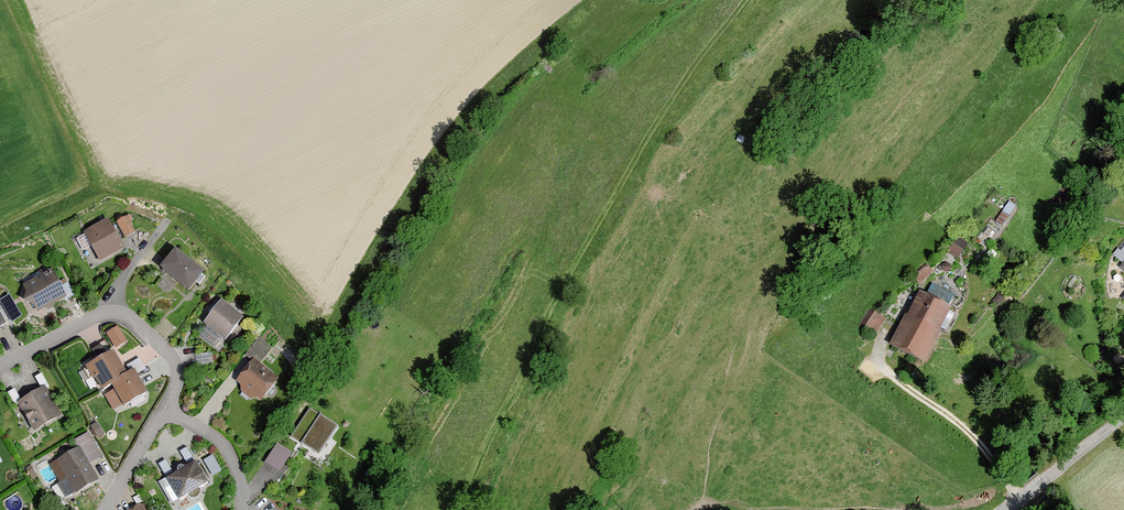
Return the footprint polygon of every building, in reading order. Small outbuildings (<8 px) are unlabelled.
[(82,232),(98,262),(123,249),(107,218),(82,232)] [(125,218),(114,224),(122,239),(134,233),(125,218)] [(962,247),(953,240),(943,253),(953,260),(962,247)] [(204,270),(176,248),(161,266),(190,288),(204,270)] [(1114,261),(1121,266),(1117,271),(1123,277),(1123,248),(1114,261)] [(910,277),(916,285),(928,275),(922,267),(910,277)] [(47,271),(13,287),(30,320),(63,303),(47,271)] [(921,299),(914,296),(902,319),(900,318),(884,350),(920,368),(935,338),(932,336),(945,312),(943,311),(949,298),(927,287),(921,299)] [(8,322),(22,315),(11,293),(0,298),(0,305),(8,322)] [(219,298),(201,321),(228,342),(246,319),(219,298)] [(879,322),(870,315),(860,330),(869,336),(879,322)] [(118,325),(101,332),(108,350),(125,342),(118,325)] [(266,353),(272,346),(260,336),(254,343),(266,353)] [(113,349),(87,363),(113,411),(150,390),(136,364),(125,370),(113,349)] [(252,357),(233,382),(259,401),(278,376),(252,357)] [(41,387),(17,400),(32,428),(56,416),(41,387)] [(309,409),(292,437),(320,453),(337,424),(309,409)] [(72,450),(48,462),(67,498),(93,484),(84,467),(101,459),(87,432),(68,442),(72,450)] [(266,461),(284,471),(295,451),(276,441),(266,461)] [(208,474),(220,471),(216,454),(204,457),(208,474)] [(196,461),(165,476),(176,498),(207,483),(196,461)]
